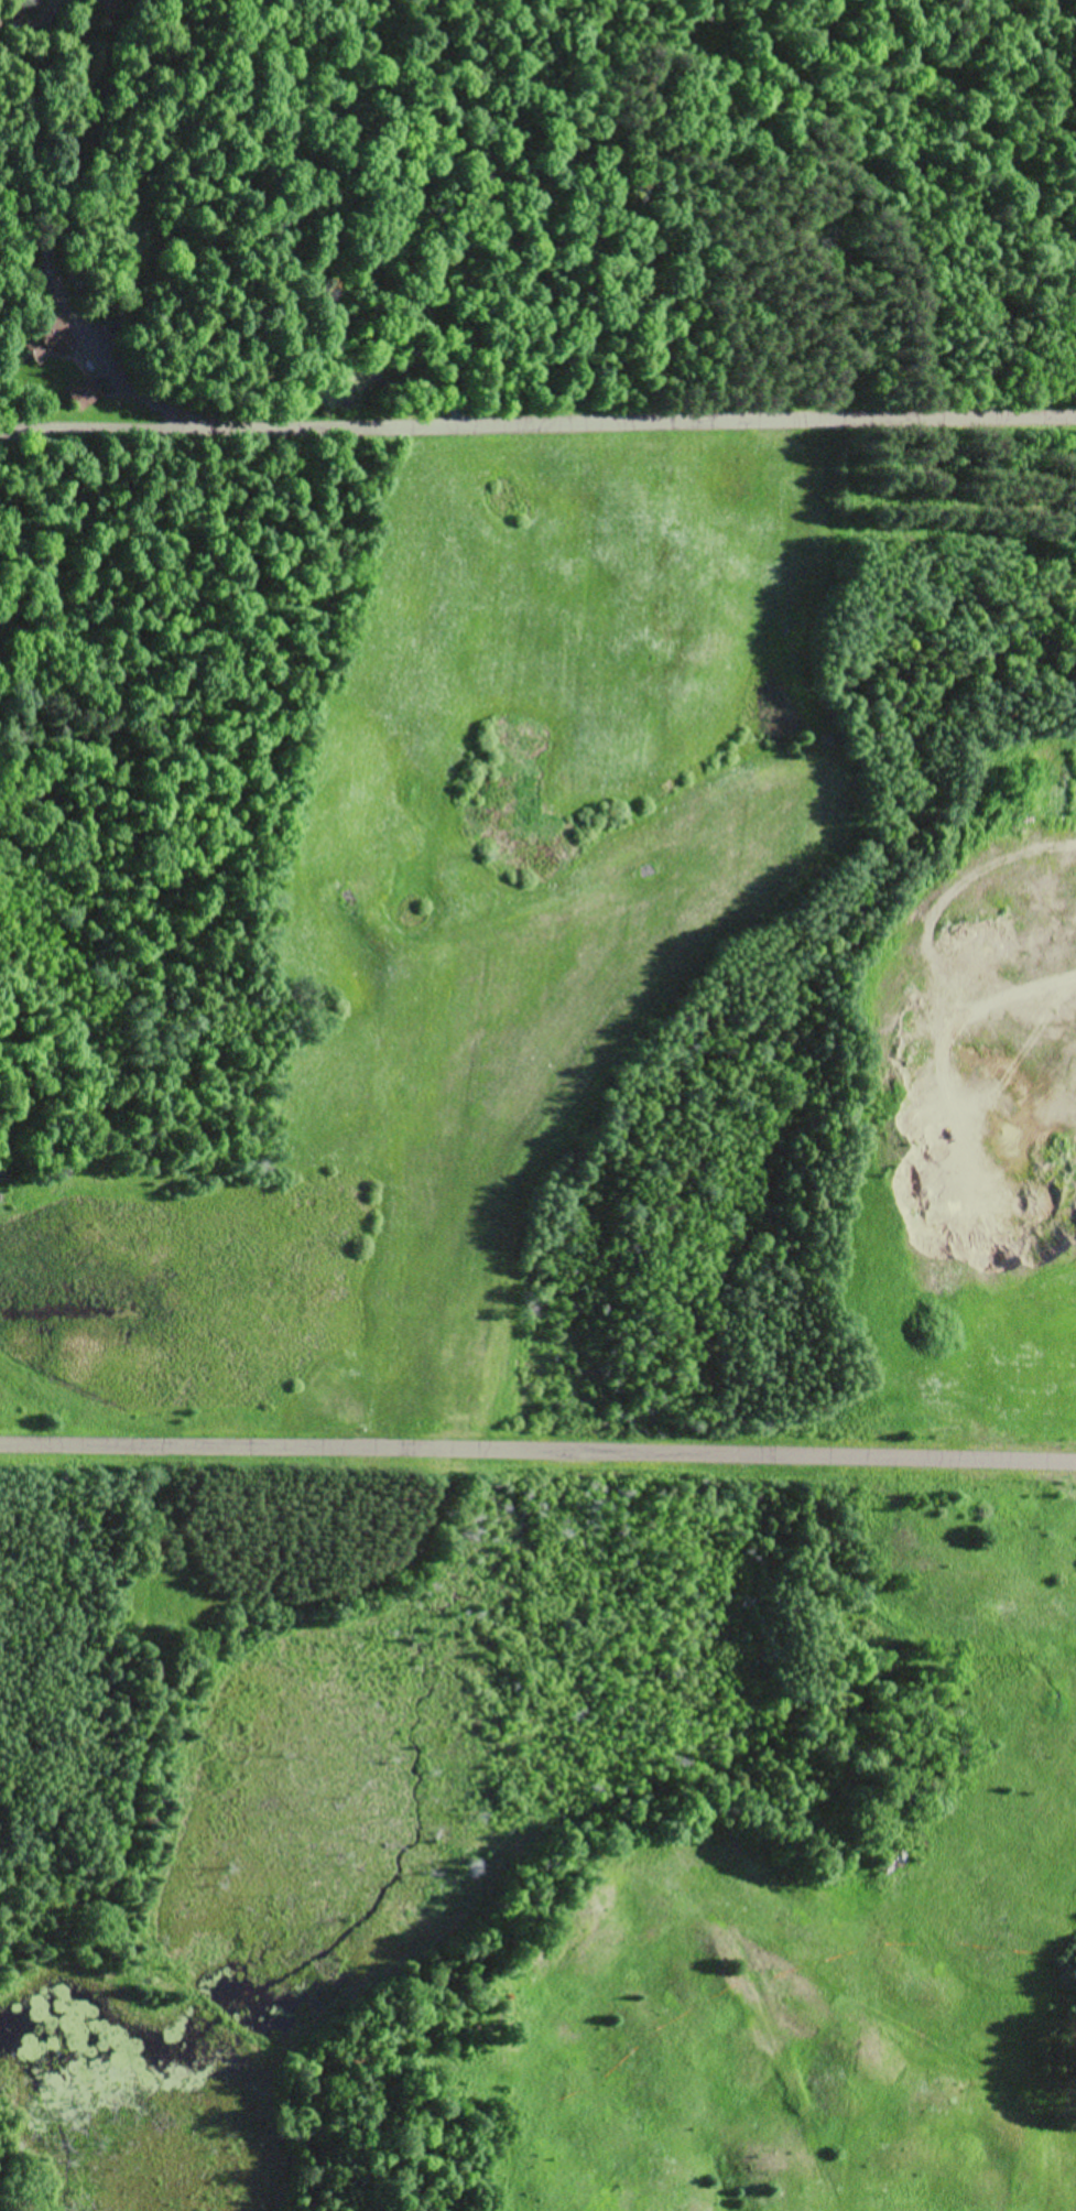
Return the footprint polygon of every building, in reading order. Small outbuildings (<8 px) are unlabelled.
[(31,0),(11,0),(6,8),(27,22),(38,4),(31,0)] [(24,349),(36,366),(54,353),(59,361),(75,350),(52,318),(29,334),(34,341),(24,349)] [(67,397),(80,416),(102,400),(88,382),(67,397)]
